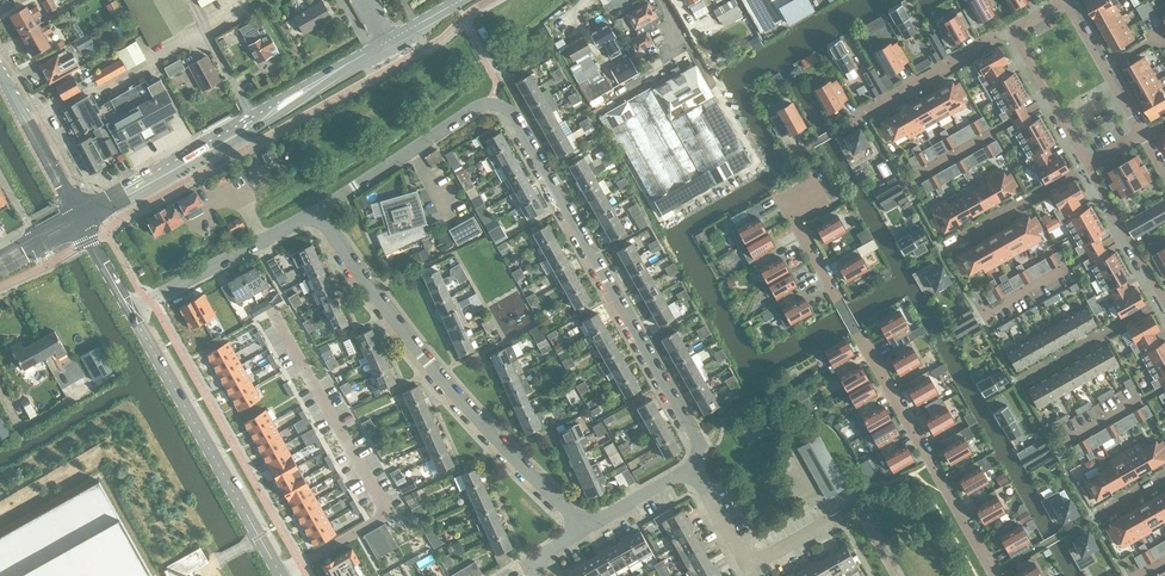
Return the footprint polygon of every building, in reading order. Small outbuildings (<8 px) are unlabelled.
[(53,0),(45,0),(43,1),(49,11),(57,7),(53,0)] [(123,13),(116,0),(115,0),(106,5),(113,18),(123,13)] [(158,43),(196,22),(183,0),(124,0),(151,47),(158,43)] [(294,16),(304,34),(319,25),(319,23),(332,16),(323,0),(321,0),(294,16)] [(689,5),(696,18),(709,11),(702,0),(701,1),(700,0),(686,0),(689,5)] [(739,10),(734,0),(731,0),(713,10),(720,21),(739,10)] [(791,0),(742,0),(760,32),(786,18),(788,22),(813,8),(808,0),(792,0),(791,1),(791,0)] [(979,21),(994,13),(990,7),(996,4),(994,0),(969,0),(968,1),(979,21)] [(1027,1),(1026,0),(1004,0),(1006,4),(1008,3),(1012,10),(1027,1)] [(1094,16),(1119,2),(1118,0),(1085,0),(1094,16)] [(1143,4),(1150,16),(1156,13),(1149,0),(1143,4)] [(648,21),(656,17),(648,2),(627,14),(639,35),(631,39),(637,51),(652,43),(646,32),(652,28),(648,21)] [(1119,2),(1094,16),(1094,17),(1095,16),(1101,27),(1121,16),(1115,5),(1120,3),(1119,2)] [(889,11),(888,12),(895,26),(897,25),(904,39),(916,32),(908,19),(909,18),(901,4),(900,5),(899,3),(888,10),(889,11)] [(1150,16),(1143,4),(1136,7),(1144,20),(1150,16)] [(22,35),(39,25),(38,24),(42,22),(38,17),(42,15),(37,5),(30,9),(27,5),(11,15),(22,35)] [(952,43),(967,35),(964,29),(969,26),(961,11),(941,23),(952,43)] [(63,12),(56,17),(60,24),(67,20),(63,12)] [(1101,27),(1108,38),(1128,27),(1121,16),(1101,27)] [(255,19),(240,28),(244,36),(258,62),(272,55),(273,57),(279,53),(268,34),(266,35),(263,30),(259,32),(258,30),(259,27),(255,19)] [(39,25),(22,35),(34,56),(51,46),(46,36),(53,31),(48,23),(41,28),(39,25)] [(591,34),(598,47),(603,45),(610,57),(619,52),(612,39),(615,38),(607,24),(591,34)] [(478,31),(483,40),(489,36),(484,27),(478,31)] [(1128,27),(1108,38),(1114,50),(1134,39),(1128,27)] [(94,43),(89,33),(74,41),(79,51),(94,43)] [(757,35),(746,40),(752,50),(762,44),(757,35)] [(591,51),(583,37),(566,47),(574,61),(591,51)] [(827,46),(826,47),(834,61),(835,60),(843,73),(844,72),(849,80),(857,76),(853,68),(854,67),(846,53),(847,53),(840,39),(839,40),(838,38),(826,45),(827,46)] [(147,59),(137,42),(136,40),(116,52),(120,58),(92,74),(99,86),(147,59)] [(887,75),(902,67),(900,65),(907,61),(897,43),(891,47),(889,44),(874,53),(887,75)] [(981,84),(994,76),(1000,73),(1004,70),(1001,64),(1005,61),(998,48),(975,61),(972,63),(979,75),(977,77),(981,84)] [(48,81),(49,80),(50,82),(80,66),(73,53),(69,55),(66,50),(39,65),(44,74),(45,74),(47,77),(46,77),(48,81)] [(604,114),(660,212),(751,160),(748,156),(700,71),(699,72),(687,51),(645,75),(651,87),(604,114)] [(933,63),(940,60),(935,52),(929,56),(933,63)] [(589,55),(578,61),(582,67),(572,73),(578,82),(586,78),(590,84),(601,78),(589,55)] [(807,58),(811,66),(817,62),(813,55),(807,58)] [(221,80),(206,56),(189,66),(203,91),(206,89),(208,89),(212,87),(212,85),(221,80)] [(1125,68),(1131,80),(1151,69),(1145,57),(1137,61),(1135,57),(1129,60),(1131,65),(1125,68)] [(630,58),(610,68),(618,82),(637,71),(630,58)] [(185,68),(180,59),(164,67),(169,77),(185,68)] [(562,72),(560,68),(551,73),(553,77),(562,72)] [(879,94),(885,90),(873,69),(866,73),(874,87),(879,94)] [(1131,80),(1137,91),(1157,80),(1151,69),(1131,80)] [(1000,73),(994,76),(981,84),(985,91),(988,89),(995,101),(1021,86),(1014,73),(1008,77),(1004,70),(1000,73)] [(562,72),(553,77),(556,82),(565,77),(562,72)] [(516,82),(523,95),(538,86),(531,73),(516,82)] [(59,91),(63,100),(86,87),(83,80),(78,83),(74,76),(56,86),(57,88),(56,89),(57,91),(59,91)] [(612,90),(605,77),(584,89),(592,102),(612,90)] [(143,101),(106,122),(113,136),(117,143),(119,146),(128,141),(132,146),(168,126),(163,117),(178,110),(160,79),(148,86),(145,80),(134,86),(143,101)] [(1143,103),(1164,91),(1157,80),(1137,91),(1144,102),(1143,103)] [(827,113),(842,105),(840,102),(846,99),(836,81),(830,84),(829,82),(814,90),(827,113)] [(953,86),(951,82),(945,85),(946,87),(938,91),(951,114),(965,106),(960,98),(965,95),(958,83),(953,86)] [(88,95),(63,108),(64,109),(78,135),(94,126),(95,128),(106,122),(143,101),(134,86),(99,106),(96,108),(88,95)] [(523,95),(530,107),(545,99),(538,86),(523,95)] [(1011,121),(1027,112),(1025,109),(1026,108),(1022,102),(1028,98),(1021,86),(995,101),(1002,112),(998,114),(1003,121),(1009,118),(1011,121)] [(872,98),(879,94),(874,87),(868,90),(872,98)] [(951,114),(938,91),(937,90),(931,93),(932,94),(924,99),(937,122),(951,114)] [(579,95),(576,91),(567,96),(570,101),(579,95)] [(1143,103),(1152,119),(1160,115),(1160,114),(1164,112),(1164,95),(1163,92),(1164,92),(1164,91),(1143,103)] [(579,95),(570,101),(572,105),(581,100),(579,95)] [(937,122),(924,99),(923,98),(917,101),(918,102),(910,107),(923,130),(924,129),(921,124),(934,117),(936,122),(937,122)] [(537,120),(552,111),(545,99),(530,107),(537,120)] [(777,111),(778,114),(772,117),(782,135),(788,131),(789,134),(804,126),(791,103),(777,111)] [(910,107),(910,105),(904,109),(904,110),(896,114),(909,137),(923,130),(910,107)] [(544,132),(559,123),(552,111),(537,120),(544,132)] [(1013,125),(1006,128),(1011,136),(1014,134),(1021,146),(1047,131),(1040,118),(1034,122),(1030,115),(1029,116),(1027,112),(1011,121),(1013,125)] [(909,137),(896,114),(896,113),(890,117),(890,118),(882,122),(884,126),(879,128),(886,140),(891,137),(893,141),(906,133),(909,138),(909,137)] [(579,123),(581,127),(590,122),(588,118),(579,123)] [(982,131),(976,120),(970,123),(976,134),(982,131)] [(590,122),(581,127),(586,135),(591,132),(596,140),(599,139),(590,122)] [(111,138),(113,136),(106,123),(94,130),(97,137),(93,140),(91,137),(75,146),(90,173),(107,165),(104,159),(118,152),(111,138)] [(551,144),(566,136),(559,123),(544,132),(551,144)] [(500,132),(493,136),(489,130),(476,137),(482,147),(485,148),(488,146),(493,154),(508,145),(500,132)] [(867,144),(859,130),(845,138),(850,148),(844,152),(852,165),(857,163),(875,152),(870,142),(867,144)] [(939,132),(943,139),(944,141),(949,138),(948,136),(944,130),(939,132)] [(959,130),(948,136),(949,138),(954,147),(958,145),(966,140),(959,130)] [(1041,159),(1051,153),(1047,146),(1054,143),(1047,131),(1021,146),(1027,157),(1024,159),(1028,166),(1041,159)] [(558,157),(573,148),(566,136),(551,144),(558,157)] [(307,146),(303,138),(296,142),(301,150),(307,146)] [(944,141),(949,150),(954,147),(949,138),(944,141)] [(989,144),(983,147),(990,158),(995,155),(989,144)] [(508,145),(493,154),(500,166),(515,158),(508,145)] [(912,148),(915,154),(917,156),(922,154),(917,145),(912,148)] [(267,164),(281,156),(276,147),(262,155),(267,164)] [(433,168),(442,163),(445,161),(437,149),(425,157),(433,168)] [(448,161),(455,157),(451,151),(445,155),(448,161)] [(1051,153),(1041,159),(1028,166),(1032,173),(1034,172),(1041,184),(1044,182),(1044,183),(1067,170),(1060,157),(1055,159),(1051,153)] [(599,159),(602,163),(611,158),(608,154),(599,159)] [(922,165),(927,162),(922,154),(917,156),(922,165)] [(1138,155),(1122,164),(1137,189),(1152,180),(1147,170),(1148,169),(1145,164),(1143,165),(1138,155)] [(568,165),(576,178),(591,170),(583,157),(568,165)] [(515,158),(500,166),(507,179),(522,170),(515,158)] [(611,158),(602,163),(604,168),(613,163),(611,158)] [(884,160),(876,165),(880,171),(884,178),(885,178),(887,177),(892,174),(888,167),(884,160)] [(961,160),(956,162),(961,171),(966,168),(961,160)] [(1137,189),(1122,164),(1107,173),(1112,182),(1111,183),(1114,189),(1116,188),(1121,197),(1137,189)] [(462,165),(460,166),(453,170),(456,175),(465,170),(462,165)] [(961,171),(962,173),(966,180),(971,177),(966,168),(961,171)] [(1007,195),(1008,196),(1014,193),(1011,189),(1016,186),(1010,174),(1005,177),(1000,169),(986,176),(999,200),(1007,195)] [(456,175),(463,187),(472,182),(465,170),(456,175)] [(514,192),(530,183),(522,170),(507,179),(505,180),(512,193),(514,192)] [(576,178),(583,191),(598,182),(591,170),(576,178)] [(896,180),(892,174),(887,177),(885,178),(888,184),(896,180)] [(934,175),(929,178),(934,187),(939,184),(934,175)] [(993,203),(994,204),(1000,201),(999,200),(986,176),(985,177),(988,182),(976,189),(973,184),(986,208),(993,203)] [(616,182),(618,187),(627,182),(625,177),(616,182)] [(929,178),(921,183),(927,193),(935,189),(934,187),(929,178)] [(472,182),(463,187),(465,192),(474,187),(472,182)] [(583,191),(590,203),(605,194),(598,182),(583,191)] [(627,182),(618,187),(621,191),(630,186),(627,182)] [(1057,217),(1076,206),(1080,204),(1077,198),(1081,195),(1074,182),(1051,195),(1048,197),(1055,209),(1053,210),(1057,217)] [(521,205),(537,196),(530,183),(514,192),(521,205)] [(934,187),(935,189),(939,195),(944,192),(939,184),(934,187)] [(980,211),(980,212),(986,209),(986,208),(973,184),(959,192),(972,215),(980,211)] [(385,255),(427,236),(423,225),(427,223),(417,190),(380,201),(384,214),(381,215),(386,230),(375,234),(385,255)] [(182,205),(176,208),(174,204),(156,214),(159,218),(149,223),(156,236),(166,231),(183,221),(179,213),(184,210),(187,214),(204,204),(196,191),(179,201),(182,205)] [(966,219),(967,220),(973,217),(972,215),(959,192),(945,200),(958,223),(966,219)] [(907,199),(903,193),(896,197),(899,204),(907,199)] [(590,203),(597,215),(612,207),(605,194),(590,203)] [(366,195),(357,199),(361,209),(370,205),(366,195)] [(537,196),(521,205),(520,206),(527,219),(529,218),(544,209),(537,196)] [(952,226),(953,228),(959,224),(958,223),(945,200),(931,208),(935,216),(931,219),(937,231),(942,228),(944,231),(952,226)] [(475,208),(477,213),(486,208),(484,203),(475,208)] [(639,208),(636,203),(627,209),(630,213),(639,208)] [(1148,210),(1153,217),(1164,210),(1161,203),(1148,210)] [(1080,204),(1076,206),(1057,217),(1061,225),(1064,223),(1071,234),(1097,219),(1090,207),(1084,211),(1080,204)] [(619,219),(612,207),(597,215),(604,228),(619,219)] [(489,212),(486,208),(477,213),(480,217),(489,212)] [(639,208),(630,213),(632,218),(641,212),(639,208)] [(819,218),(822,224),(816,227),(825,242),(845,230),(834,210),(819,218)] [(1136,217),(1140,224),(1153,217),(1148,210),(1136,217)] [(1164,220),(1164,210),(1153,217),(1157,225),(1164,220)] [(1046,213),(1039,217),(1043,224),(1050,220),(1046,213)] [(474,215),(473,216),(449,229),(457,245),(482,231),(474,215)] [(738,229),(732,232),(740,246),(766,231),(758,217),(752,220),(748,215),(734,223),(738,229)] [(1029,220),(1027,216),(1021,219),(1021,220),(1013,225),(1026,248),(1041,240),(1036,232),(1041,229),(1034,217),(1029,220)] [(232,233),(244,226),(239,217),(227,224),(232,233)] [(1144,232),(1157,225),(1153,217),(1140,224),(1144,232)] [(611,241),(626,232),(619,219),(604,228),(611,241)] [(1087,255),(1103,246),(1101,243),(1102,242),(1098,235),(1104,232),(1097,219),(1071,234),(1078,246),(1074,248),(1078,255),(1085,251),(1087,255)] [(491,222),(485,226),(495,243),(506,237),(502,231),(498,233),(491,222)] [(1050,222),(1044,226),(1047,232),(1051,230),(1052,226),(1050,222)] [(1026,248),(1013,225),(1013,223),(1007,227),(1007,228),(1000,232),(1013,256),(1026,248)] [(547,224),(532,233),(539,246),(554,237),(547,224)] [(867,227),(857,233),(862,244),(873,238),(867,227)] [(902,253),(903,255),(917,247),(916,246),(927,239),(921,228),(910,235),(909,233),(895,241),(896,242),(895,243),(901,254),(902,253)] [(751,266),(771,255),(768,249),(774,245),(766,231),(740,246),(751,266)] [(1013,256),(1000,232),(999,231),(993,235),(994,236),(986,240),(999,263),(1013,256)] [(561,250),(554,237),(539,246),(546,258),(561,250)] [(659,244),(657,239),(648,244),(650,249),(659,244)] [(999,263),(986,240),(985,239),(979,242),(980,244),(972,248),(985,271),(999,263)] [(499,251),(500,251),(502,255),(509,252),(506,247),(508,246),(505,241),(497,246),(499,251)] [(617,251),(624,264),(639,255),(632,242),(617,251)] [(312,244),(298,251),(303,263),(318,257),(312,244)] [(659,244),(650,249),(653,253),(662,248),(659,244)] [(1089,258),(1082,262),(1086,269),(1090,267),(1097,279),(1123,264),(1115,252),(1109,255),(1106,249),(1105,249),(1103,246),(1087,255),(1089,258)] [(972,248),(972,247),(966,250),(966,251),(958,256),(960,259),(955,262),(962,274),(967,271),(968,274),(982,266),(985,271),(972,248)] [(846,280),(867,268),(856,248),(841,256),(844,262),(838,266),(846,280)] [(1153,255),(1164,276),(1164,248),(1153,255)] [(568,262),(561,250),(546,258),(553,271),(568,262)] [(1046,257),(1053,268),(1058,265),(1052,254),(1046,257)] [(624,264),(631,276),(646,268),(639,255),(624,264)] [(774,260),(771,255),(751,266),(756,263),(768,283),(788,271),(780,257),(774,260)] [(266,261),(276,278),(285,273),(282,267),(281,268),(274,256),(266,261)] [(318,257),(303,263),(309,276),(324,270),(318,257)] [(560,283),(576,275),(568,262),(553,271),(560,283)] [(664,268),(667,272),(676,267),(673,263),(664,268)] [(1021,263),(1015,266),(1019,273),(1020,275),(1026,272),(1021,263)] [(950,281),(941,267),(936,270),(932,264),(914,274),(922,288),(931,283),(935,290),(950,281)] [(1104,300),(1127,287),(1123,280),(1130,277),(1123,264),(1097,279),(1097,280),(1100,278),(1106,289),(1099,292),(1104,300)] [(255,267),(242,274),(253,295),(269,286),(265,278),(262,279),(255,267)] [(453,274),(456,278),(465,273),(462,267),(453,273),(453,274)] [(511,272),(514,277),(523,272),(520,267),(511,272)] [(676,267),(667,272),(670,277),(678,272),(676,267)] [(631,276),(638,289),(653,280),(646,268),(631,276)] [(324,270),(309,276),(302,279),(308,293),(315,290),(330,283),(324,270)] [(443,279),(439,270),(424,276),(430,290),(445,283),(456,278),(453,274),(443,279)] [(793,294),(790,289),(796,285),(788,271),(768,283),(779,302),(774,305),(774,306),(793,294)] [(523,272),(514,277),(516,281),(525,276),(523,272)] [(1030,281),(1026,272),(1020,275),(1022,279),(1025,284),(1030,281)] [(280,283),(288,278),(285,273),(276,278),(280,283)] [(465,273),(456,278),(459,283),(468,278),(465,273)] [(1019,273),(1008,279),(1014,290),(1025,284),(1022,279),(1020,275),(1019,273)] [(253,295),(242,274),(228,282),(221,287),(228,299),(233,296),(237,304),(253,295)] [(567,296),(583,287),(576,275),(560,283),(567,296)] [(998,288),(993,279),(988,282),(993,291),(998,288)] [(638,289),(645,301),(660,292),(653,280),(638,289)] [(321,303),(335,296),(330,283),(315,290),(321,303)] [(436,303),(451,296),(445,283),(430,290),(436,303)] [(1070,293),(1079,288),(1076,283),(1067,288),(1070,293)] [(590,300),(583,287),(567,296),(575,309),(590,300)] [(1131,293),(1127,287),(1104,300),(1108,307),(1113,304),(1120,316),(1143,303),(1136,290),(1131,293)] [(1003,296),(998,288),(993,291),(998,299),(1003,296)] [(676,294),(678,299),(687,294),(685,289),(676,294)] [(287,297),(290,302),(300,297),(296,291),(287,297)] [(525,297),(528,302),(537,297),(534,292),(525,297)] [(652,313),(667,305),(660,292),(645,301),(652,313)] [(203,293),(191,300),(203,321),(215,315),(203,293)] [(272,300),(269,301),(272,306),(283,300),(279,293),(276,294),(272,300)] [(480,299),(477,293),(467,299),(458,303),(461,307),(470,303),(470,304),(480,299)] [(442,316),(457,309),(461,307),(458,303),(455,294),(451,296),(436,303),(442,316)] [(687,294),(678,299),(681,303),(690,298),(687,294)] [(774,306),(785,326),(797,319),(798,321),(806,317),(804,315),(811,311),(803,296),(797,300),(793,294),(774,306)] [(1057,294),(1050,298),(1053,303),(1060,299),(1057,294)] [(341,309),(335,296),(321,303),(324,310),(318,313),(321,320),(327,317),(327,316),(341,309)] [(1097,303),(1093,296),(1086,300),(1090,308),(1097,303)] [(303,302),(300,297),(290,302),(294,307),(303,302)] [(539,301),(537,297),(528,302),(531,306),(539,301)] [(1050,298),(1043,302),(1046,307),(1053,303),(1050,298)] [(480,299),(470,304),(473,309),(482,304),(480,299)] [(191,300),(179,307),(191,328),(203,321),(191,300)] [(259,304),(263,311),(271,306),(267,300),(259,304)] [(1090,308),(1095,315),(1102,311),(1097,303),(1090,308)] [(263,311),(259,304),(250,309),(254,316),(263,311)] [(659,326),(674,317),(667,305),(652,313),(659,326)] [(971,313),(968,306),(960,311),(964,317),(971,313)] [(461,307),(457,309),(442,316),(447,329),(462,322),(462,321),(466,320),(461,307)] [(1034,307),(1027,311),(1030,316),(1037,312),(1034,307)] [(1085,307),(1073,314),(1084,332),(1096,326),(1085,307)] [(327,316),(327,317),(333,330),(348,323),(341,309),(327,316)] [(1027,311),(1020,315),(1023,320),(1030,316),(1027,311)] [(914,337),(911,332),(899,312),(879,323),(890,344),(892,342),(896,348),(914,337)] [(597,313),(582,321),(589,334),(605,326),(597,313)] [(1084,332),(1073,314),(1062,320),(1073,339),(1084,332)] [(1133,351),(1146,343),(1156,338),(1152,331),(1157,329),(1150,316),(1127,329),(1134,341),(1129,344),(1133,351)] [(311,317),(302,322),(305,327),(314,322),(311,317)] [(493,323),(490,318),(481,323),(484,328),(493,323)] [(549,318),(540,323),(545,332),(554,327),(551,322),(549,318)] [(1012,319),(1005,323),(1008,329),(1015,325),(1012,319)] [(1073,339),(1062,320),(1051,326),(1062,345),(1073,339)] [(314,322),(305,327),(308,333),(318,328),(314,322)] [(453,342),(468,335),(473,334),(471,328),(466,330),(462,322),(447,329),(453,342)] [(493,323),(484,328),(487,333),(496,328),(493,323)] [(1008,329),(1005,323),(998,327),(1001,333),(1008,329)] [(923,324),(914,329),(918,336),(927,332),(923,324)] [(696,330),(699,335),(708,329),(705,325),(696,330)] [(612,338),(605,326),(589,334),(596,347),(612,338)] [(979,326),(971,330),(975,336),(982,332),(979,326)] [(1051,352),(1062,345),(1051,326),(1040,333),(1051,352)] [(371,329),(356,336),(349,338),(355,352),(362,349),(377,342),(371,329)] [(708,329),(699,335),(701,339),(710,334),(708,329)] [(35,341),(44,358),(55,352),(58,358),(68,353),(54,330),(35,341)] [(546,335),(549,340),(558,335),(555,330),(546,335)] [(661,339),(669,352),(684,343),(676,331),(661,339)] [(1051,352),(1040,333),(1029,339),(1039,358),(1051,352)] [(459,356),(474,349),(468,335),(453,342),(459,356)] [(536,344),(539,349),(548,344),(545,338),(536,344)] [(604,359),(619,351),(612,338),(596,347),(604,359)] [(1146,343),(1133,351),(1137,358),(1140,356),(1147,368),(1164,358),(1164,341),(1160,344),(1156,338),(1146,343)] [(836,371),(850,363),(847,357),(853,354),(845,339),(824,351),(836,371)] [(1039,358),(1029,339),(1018,345),(1028,364),(1039,358)] [(11,346),(24,369),(44,358),(35,341),(24,347),(20,341),(11,346)] [(228,341),(207,353),(213,365),(235,353),(228,341)] [(383,355),(377,342),(362,349),(367,362),(383,355)] [(559,342),(553,346),(557,353),(563,349),(559,342)] [(891,360),(899,374),(920,363),(908,342),(894,351),(897,356),(891,360)] [(669,352),(676,364),(691,356),(684,343),(669,352)] [(319,348),(324,357),(332,353),(327,344),(319,348)] [(548,344),(539,349),(542,354),(551,349),(548,344)] [(1095,351),(1105,370),(1117,363),(1107,344),(1095,351)] [(1028,364),(1018,345),(1006,352),(1017,371),(1028,364)] [(98,346),(81,355),(96,380),(112,371),(98,346)] [(490,354),(496,366),(497,368),(518,358),(517,358),(511,360),(506,348),(490,354)] [(563,349),(557,353),(560,359),(569,354),(565,348),(563,349)] [(713,354),(715,358),(724,353),(722,349),(713,354)] [(611,372),(618,368),(626,363),(619,351),(604,359),(611,372)] [(1094,376),(1105,370),(1095,351),(1084,357),(1094,376)] [(235,353),(213,365),(220,376),(241,364),(235,353)] [(724,353),(715,358),(718,363),(727,358),(724,353)] [(373,375),(389,368),(383,355),(367,362),(373,375)] [(334,356),(325,361),(327,366),(336,360),(334,356)] [(570,356),(561,361),(564,365),(573,360),(570,356)] [(691,356),(676,364),(683,377),(698,368),(697,368),(704,364),(701,359),(694,362),(691,356)] [(1083,383),(1094,376),(1084,357),(1073,364),(1083,383)] [(502,381),(517,374),(523,371),(518,358),(497,368),(502,381)] [(1164,387),(1164,358),(1147,368),(1154,380),(1150,381),(1155,389),(1161,385),(1163,388),(1164,387)] [(339,365),(336,360),(327,366),(330,370),(339,365)] [(573,360),(564,365),(566,370),(575,365),(573,360)] [(618,384),(633,376),(626,363),(618,368),(611,372),(618,384)] [(847,391),(868,379),(860,365),(854,369),(850,363),(836,371),(847,391)] [(241,364),(220,376),(226,387),(248,375),(241,364)] [(563,369),(560,364),(551,369),(554,375),(563,369)] [(1083,383),(1073,364),(1061,370),(1072,389),(1083,383)] [(395,382),(389,368),(373,375),(379,389),(395,382)] [(683,377),(690,389),(705,380),(698,368),(683,377)] [(563,369),(554,375),(557,380),(566,374),(563,369)] [(983,395),(984,396),(997,389),(996,387),(1008,381),(1001,370),(990,376),(989,375),(976,383),(976,384),(975,385),(981,396),(983,395)] [(1061,395),(1072,389),(1061,370),(1050,376),(1061,395)] [(523,371),(517,374),(502,381),(508,394),(529,384),(523,371)] [(916,404),(937,392),(925,372),(911,380),(914,386),(908,389),(916,404)] [(248,375),(226,387),(232,398),(254,386),(248,375)] [(736,379),(733,375),(724,380),(727,384),(736,379)] [(640,389),(633,376),(618,384),(625,397),(640,389)] [(779,376),(771,381),(774,389),(783,384),(779,376)] [(1061,395),(1050,376),(1039,383),(1050,402),(1061,395)] [(1121,383),(1124,388),(1133,383),(1130,378),(1121,383)] [(736,379),(727,384),(730,389),(738,384),(736,379)] [(858,411),(873,403),(870,397),(876,393),(868,379),(847,391),(858,411)] [(690,389),(697,401),(712,393),(705,380),(690,389)] [(340,386),(342,390),(351,385),(348,381),(340,386)] [(575,386),(578,390),(587,385),(584,381),(575,386)] [(1038,408),(1050,402),(1039,383),(1027,390),(1038,408)] [(532,391),(529,384),(508,394),(514,407),(529,400),(526,393),(532,391)] [(354,390),(351,385),(342,390),(345,395),(354,390)] [(418,385),(402,393),(408,406),(424,399),(418,385)] [(587,385),(578,390),(580,395),(589,390),(587,385)] [(254,386),(232,398),(239,410),(261,398),(254,386)] [(564,394),(567,399),(576,394),(573,388),(564,394)] [(1111,389),(1104,393),(1107,398),(1114,394),(1111,389)] [(704,414),(719,405),(712,393),(697,401),(704,414)] [(1100,402),(1107,398),(1104,393),(1097,397),(1100,402)] [(576,394),(567,399),(571,404),(580,399),(576,394)] [(28,396),(21,400),(24,406),(31,403),(28,396)] [(430,412),(424,399),(408,406),(414,419),(430,412)] [(644,420),(659,412),(651,399),(636,407),(644,420)] [(520,420),(535,413),(529,400),(514,407),(520,420)] [(933,434),(953,422),(942,402),(927,410),(931,416),(925,419),(933,434)] [(1082,406),(1085,411),(1092,407),(1089,402),(1082,406)] [(31,403),(24,406),(31,418),(38,415),(31,403)] [(870,431),(890,419),(882,405),(876,408),(873,403),(858,411),(870,431)] [(1000,425),(1001,427),(1002,426),(1010,440),(1021,433),(1013,420),(1014,419),(1006,405),(993,413),(993,414),(992,415),(999,426),(1000,425)] [(590,411),(593,416),(601,411),(599,406),(590,411)] [(1075,410),(1077,415),(1085,411),(1082,406),(1075,410)] [(1139,408),(1134,411),(1140,422),(1145,419),(1139,408)] [(265,409),(244,421),(251,433),(272,421),(265,409)] [(526,433),(541,427),(544,425),(542,419),(545,418),(541,410),(535,413),(520,420),(526,433)] [(436,425),(430,412),(414,419),(420,432),(436,425)] [(651,433),(666,424),(659,412),(644,420),(651,433)] [(828,412),(825,418),(832,422),(832,421),(835,416),(828,412)] [(971,412),(964,415),(969,425),(977,421),(971,412)] [(11,433),(0,414),(0,439),(11,433)] [(1059,419),(1062,424),(1069,420),(1066,414),(1059,419)] [(614,419),(612,415),(603,420),(605,424),(614,419)] [(370,418),(361,423),(363,427),(372,422),(370,418)] [(881,451),(895,442),(892,437),(898,433),(890,419),(870,431),(881,451)] [(1055,428),(1062,424),(1059,419),(1052,423),(1055,428)] [(272,421),(251,433),(257,444),(279,432),(272,421)] [(591,427),(594,432),(603,427),(600,421),(591,427)] [(372,422),(363,427),(366,432),(375,427),(372,422)] [(564,445),(579,438),(584,436),(578,423),(558,431),(564,445)] [(666,424),(651,433),(658,445),(673,437),(666,424)] [(1111,435),(1117,432),(1112,424),(1106,427),(1111,435)] [(436,425),(420,432),(425,445),(442,438),(436,425)] [(597,437),(607,432),(603,427),(594,432),(597,437)] [(938,443),(941,449),(950,463),(956,460),(957,462),(965,457),(964,455),(970,452),(964,440),(972,435),(967,427),(938,443)] [(279,432),(257,444),(263,455),(285,443),(279,432)] [(1111,435),(1112,438),(1116,444),(1122,441),(1117,432),(1111,435)] [(586,435),(584,436),(579,438),(564,445),(570,458),(585,451),(582,445),(589,442),(586,435)] [(827,498),(847,486),(818,436),(798,447),(827,498)] [(680,450),(673,437),(658,445),(665,458),(680,450)] [(442,438),(425,445),(431,458),(448,451),(442,438)] [(1033,445),(1036,451),(1047,445),(1043,439),(1033,445)] [(1084,451),(1089,448),(1084,439),(1079,442),(1084,451)] [(617,446),(620,450),(629,445),(626,441),(617,446)] [(1160,464),(1164,460),(1164,459),(1163,456),(1164,455),(1164,448),(1161,441),(1156,444),(1155,441),(1150,444),(1143,448),(1141,449),(1138,444),(1151,467),(1159,463),(1160,464)] [(384,442),(375,447),(378,452),(387,447),(384,442)] [(895,442),(881,451),(892,471),(913,459),(905,445),(899,448),(895,442)] [(1079,442),(1071,447),(1077,458),(1085,453),(1084,451),(1079,442)] [(285,443),(263,455),(270,467),(291,455),(285,443)] [(1145,470),(1146,472),(1152,468),(1151,467),(1138,444),(1124,452),(1137,475),(1145,470)] [(631,450),(629,445),(620,450),(623,455),(631,450)] [(389,452),(387,447),(378,452),(380,456),(389,452)] [(606,452),(609,458),(618,452),(615,447),(606,452)] [(1084,451),(1085,453),(1089,460),(1094,457),(1089,448),(1084,451)] [(448,451),(431,458),(437,471),(454,464),(448,451)] [(570,458),(576,471),(591,465),(585,451),(570,458)] [(612,463),(621,458),(618,452),(609,458),(612,463)] [(1132,478),(1132,479),(1138,476),(1137,475),(1124,452),(1111,459),(1124,483),(1132,478)] [(291,455),(270,467),(276,478),(298,466),(291,455)] [(988,481),(981,470),(989,465),(984,456),(961,469),(965,475),(958,478),(967,493),(973,489),(975,491),(982,487),(981,485),(988,481)] [(1047,470),(1058,465),(1054,458),(1044,464),(1047,470)] [(634,459),(627,463),(631,469),(637,466),(636,463),(634,459)] [(1091,459),(1085,463),(1088,469),(1094,466),(1091,459)] [(1118,486),(1118,487),(1124,484),(1124,483),(1111,459),(1097,467),(1110,490),(1118,486)] [(582,484),(597,478),(603,475),(597,462),(591,465),(576,471),(582,484)] [(298,466),(276,478),(282,489),(304,477),(298,466)] [(635,476),(643,471),(641,466),(632,471),(635,476)] [(389,472),(392,477),(401,472),(399,467),(389,472)] [(1104,494),(1105,495),(1111,492),(1110,490),(1097,467),(1096,467),(1099,472),(1086,480),(1087,484),(1082,486),(1089,498),(1094,495),(1096,499),(1104,494)] [(476,468),(460,475),(466,488),(482,481),(476,468)] [(621,472),(628,485),(634,481),(627,468),(621,472)] [(401,472),(392,477),(395,481),(404,476),(401,472)] [(621,489),(628,485),(621,472),(614,476),(621,489)] [(1000,485),(1008,480),(1003,473),(996,477),(1000,485)] [(603,491),(600,484),(606,481),(603,475),(597,478),(582,484),(588,498),(603,491)] [(304,477),(282,489),(289,500),(310,488),(304,477)] [(416,487),(413,478),(407,481),(398,485),(401,491),(402,494),(417,487),(416,487)] [(0,535),(0,575),(153,575),(99,480),(0,535)] [(488,494),(482,481),(466,488),(472,501),(488,494)] [(310,488),(289,500),(295,511),(317,499),(310,488)] [(411,491),(404,495),(409,505),(416,502),(411,491)] [(998,515),(1004,511),(993,491),(978,499),(982,505),(975,508),(984,523),(990,519),(991,521),(999,517),(998,515)] [(1164,491),(1159,494),(1159,495),(1152,500),(1164,523),(1164,522),(1162,518),(1164,516),(1164,492),(1164,491)] [(1062,522),(1076,514),(1077,513),(1069,499),(1062,502),(1057,493),(1043,501),(1053,519),(1059,516),(1062,522)] [(488,494),(472,501),(478,514),(494,507),(488,494)] [(317,499),(295,511),(302,523),(323,511),(317,499)] [(1164,523),(1152,500),(1151,499),(1145,502),(1146,503),(1138,508),(1151,531),(1164,523)] [(410,507),(413,512),(422,507),(419,502),(410,507)] [(424,512),(422,507),(413,512),(416,516),(424,512)] [(478,514),(481,521),(484,528),(500,520),(494,507),(478,514)] [(1151,531),(1138,508),(1137,507),(1131,510),(1132,511),(1124,515),(1137,539),(1151,531)] [(681,510),(674,514),(671,509),(654,519),(658,526),(662,523),(668,534),(688,522),(681,510)] [(323,511),(302,523),(308,534),(329,522),(323,511)] [(1030,517),(1027,511),(1020,515),(1024,521),(1030,517)] [(1137,539),(1124,515),(1124,514),(1118,518),(1118,519),(1110,523),(1112,527),(1107,530),(1114,541),(1118,538),(1123,547),(1137,539)] [(490,541),(506,533),(500,520),(484,528),(490,541)] [(329,522),(308,534),(315,546),(336,534),(329,522)] [(695,534),(688,522),(668,534),(675,546),(695,534)] [(1032,545),(1021,525),(1014,529),(1013,527),(1005,531),(1007,533),(1000,537),(1011,557),(1032,545)] [(387,526),(366,538),(379,561),(400,550),(387,526)] [(425,533),(428,538),(437,533),(434,529),(425,533)] [(628,538),(639,557),(640,560),(653,553),(640,531),(628,538)] [(1096,547),(1088,532),(1073,540),(1076,546),(1070,550),(1081,568),(1095,560),(1089,551),(1096,547)] [(437,533),(428,538),(434,548),(443,543),(437,533)] [(512,547),(506,533),(490,541),(496,554),(512,547)] [(652,534),(647,537),(651,543),(656,541),(652,534)] [(701,546),(695,534),(675,546),(681,557),(701,546)] [(616,544),(627,564),(628,567),(640,560),(639,557),(628,538),(627,538),(626,536),(620,539),(622,541),(616,544)] [(659,547),(656,541),(651,543),(655,550),(659,547)] [(448,548),(453,558),(465,552),(461,542),(448,548)] [(1149,552),(1144,543),(1138,546),(1143,555),(1149,552)] [(615,571),(627,564),(616,544),(609,548),(608,546),(602,548),(615,571)] [(688,569),(708,558),(704,551),(707,550),(704,545),(701,546),(681,557),(688,569)] [(859,569),(846,546),(839,549),(838,547),(833,550),(845,571),(845,572),(847,575),(859,569)] [(201,548),(166,568),(171,575),(195,575),(192,572),(209,563),(201,548)] [(323,565),(329,575),(361,575),(354,564),(359,561),(352,548),(323,565)] [(615,571),(602,548),(597,552),(598,554),(592,558),(602,575),(605,575),(615,571)] [(845,572),(845,571),(833,550),(827,553),(829,555),(823,558),(833,575),(839,575),(845,572)] [(1153,560),(1149,552),(1143,555),(1148,564),(1153,560)] [(440,559),(443,563),(451,558),(449,554),(440,559)] [(1031,557),(1016,565),(1019,571),(1013,575),(1014,575),(1041,575),(1031,557)] [(451,558),(443,563),(445,567),(453,563),(451,558)] [(592,558),(585,561),(584,559),(579,562),(586,575),(602,575),(592,558)] [(708,558),(688,569),(692,575),(704,575),(715,570),(708,558)] [(812,565),(818,575),(833,575),(823,558),(812,565)] [(662,559),(658,562),(662,569),(666,566),(662,559)] [(469,565),(475,575),(478,575),(482,573),(475,561),(469,565)] [(579,562),(573,565),(575,567),(568,571),(570,575),(586,575),(579,562)] [(653,564),(657,571),(662,569),(658,562),(653,564)] [(812,565),(810,562),(805,565),(806,568),(800,571),(803,575),(818,575),(812,565)] [(469,565),(463,568),(467,575),(475,575),(469,565)] [(670,573),(666,566),(662,569),(665,575),(670,573)]
